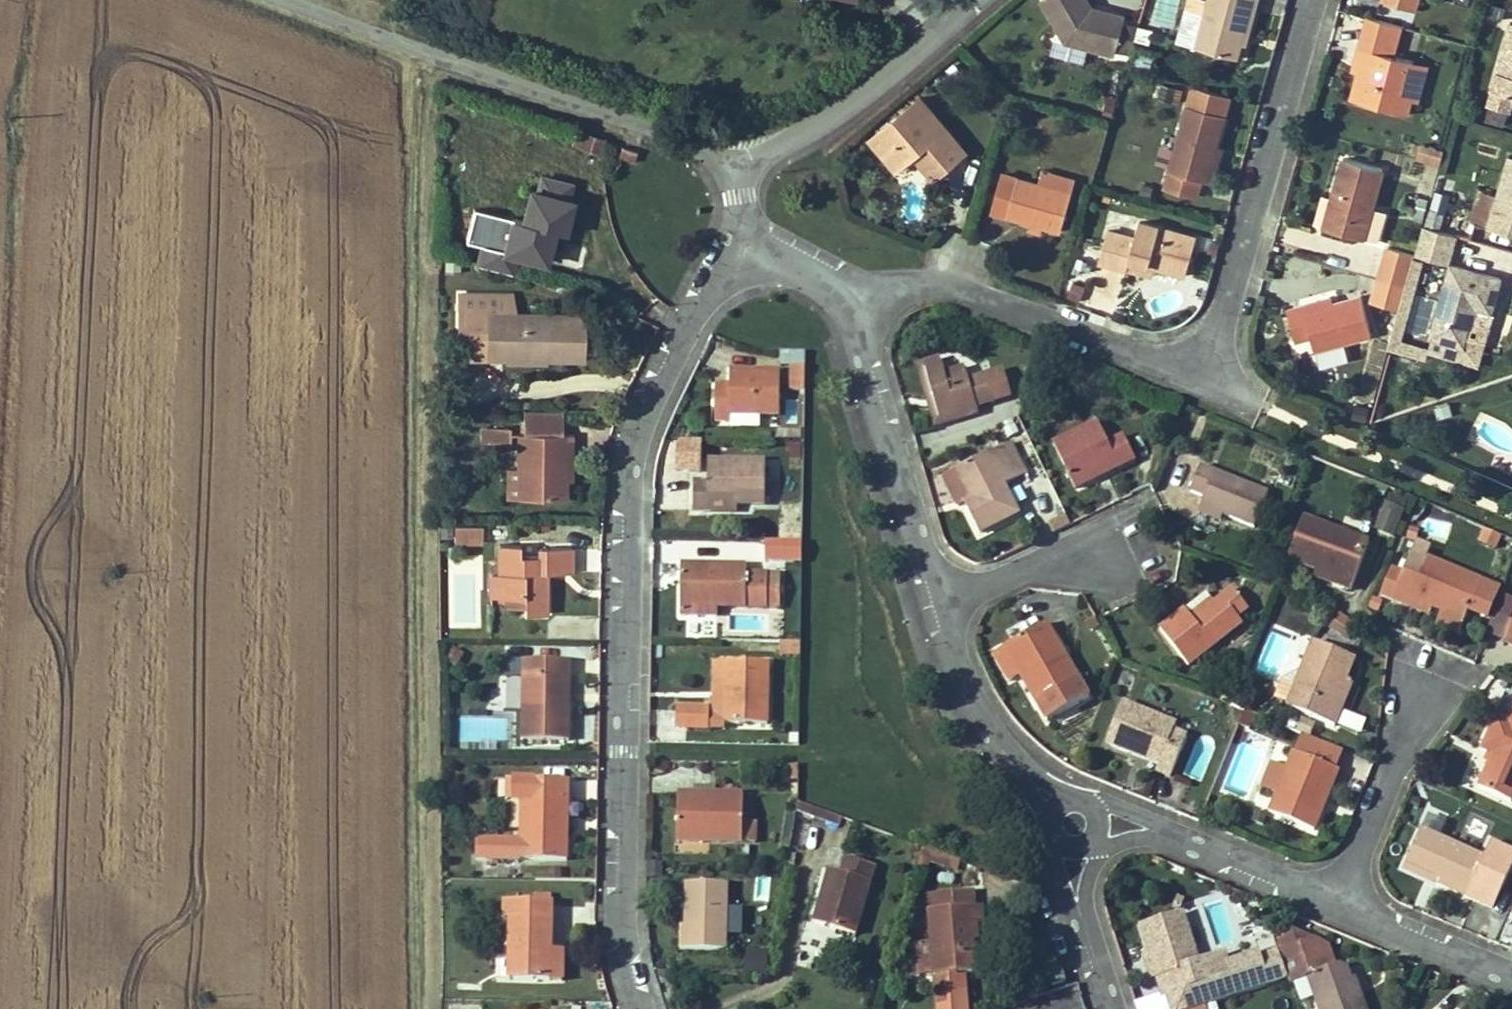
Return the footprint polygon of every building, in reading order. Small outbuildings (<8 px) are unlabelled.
[(1065,41),(1115,55),(1116,51),(1131,55),(1139,27),(1096,14),(1092,7),(1088,0),(1042,0),(1065,41)] [(1147,27),(1171,32),(1179,0),(1154,0),(1147,27)] [(1176,43),(1237,59),(1242,42),(1250,9),(1256,10),(1256,11),(1259,0),(1187,0),(1176,43)] [(1381,1),(1416,11),(1419,0),(1381,0),(1381,1)] [(1096,14),(1124,22),(1125,16),(1092,7),(1096,14)] [(1250,9),(1242,42),(1247,44),(1256,10),(1250,9)] [(1367,17),(1355,62),(1361,63),(1358,72),(1351,99),(1407,115),(1411,99),(1417,78),(1410,76),(1414,61),(1393,55),(1401,26),(1367,17)] [(1491,90),(1511,96),(1511,22),(1510,22),(1491,90)] [(1154,56),(1137,52),(1134,64),(1150,68),(1154,56)] [(1417,78),(1411,99),(1417,100),(1427,65),(1414,61),(1410,76),(1417,78)] [(1355,62),(1352,70),(1358,72),(1361,63),(1355,62)] [(1491,90),(1487,103),(1510,109),(1511,101),(1511,96),(1491,90)] [(896,170),(913,156),(927,145),(947,168),(966,152),(920,97),(870,139),(896,170)] [(1116,105),(1107,102),(1103,115),(1112,118),(1116,105)] [(1187,105),(1164,187),(1197,196),(1202,181),(1207,182),(1217,146),(1225,116),(1187,105)] [(571,144),(580,147),(585,134),(576,130),(571,144)] [(604,139),(585,133),(580,147),(600,154),(604,139)] [(1439,164),(1443,151),(1421,144),(1417,157),(1439,164)] [(1217,146),(1207,182),(1212,183),(1222,147),(1217,146)] [(633,162),(637,152),(622,147),(619,157),(633,162)] [(1498,195),(1479,189),(1469,221),(1488,227),(1488,228),(1511,235),(1511,157),(1510,156),(1498,195)] [(1002,174),(1018,178),(1022,162),(1007,158),(1002,174)] [(1343,158),(1324,227),(1323,228),(1363,239),(1363,238),(1378,242),(1386,212),(1372,208),(1383,169),(1343,158)] [(992,212),(1031,223),(1043,226),(1061,231),(1075,180),(1042,170),(1038,184),(1018,178),(1002,174),(992,212)] [(545,261),(546,259),(551,240),(551,238),(553,230),(557,231),(563,233),(572,201),(567,200),(571,184),(542,177),(538,192),(530,190),(522,221),(513,218),(504,251),(545,261)] [(1423,222),(1439,227),(1449,195),(1432,190),(1423,222)] [(1428,200),(1420,198),(1415,217),(1423,219),(1428,200)] [(1099,261),(1152,276),(1154,267),(1178,273),(1186,275),(1196,237),(1139,221),(1135,238),(1107,230),(1099,261)] [(1043,226),(1031,223),(1029,230),(1041,233),(1043,226)] [(1455,235),(1423,226),(1415,254),(1415,255),(1447,264),(1455,235)] [(551,240),(546,259),(559,263),(564,244),(551,240)] [(1388,247),(1379,280),(1405,288),(1413,259),(1415,255),(1415,254),(1388,247)] [(1427,347),(1399,339),(1422,262),(1413,259),(1405,288),(1399,310),(1387,349),(1424,359),(1427,347)] [(460,261),(445,261),(445,272),(460,273),(460,261)] [(1430,339),(1431,340),(1428,352),(1478,366),(1493,313),(1491,312),(1500,279),(1451,265),(1430,339)] [(1178,273),(1154,267),(1152,276),(1176,283),(1178,273)] [(1372,302),(1399,310),(1405,288),(1379,280),(1372,302)] [(1068,296),(1080,301),(1085,287),(1073,283),(1068,296)] [(506,294),(459,293),(458,328),(470,328),(487,328),(486,357),(504,357),(505,357),(506,351),(546,352),(546,358),(547,358),(583,359),(584,316),(517,315),(506,315),(506,294)] [(514,294),(506,294),(506,315),(517,315),(514,294)] [(1314,349),(1371,335),(1361,296),(1333,303),(1305,311),(1304,305),(1287,309),(1295,341),(1311,336),(1314,349)] [(1332,298),(1304,305),(1305,311),(1333,303),(1332,298)] [(1112,318),(1120,321),(1124,313),(1115,310),(1112,318)] [(469,357),(486,357),(487,328),(470,328),(469,357)] [(505,357),(504,357),(504,360),(547,361),(547,358),(546,358),(546,352),(506,351),(505,357)] [(805,367),(805,352),(781,351),(781,367),(792,367),(805,367)] [(977,408),(995,403),(987,376),(984,377),(983,374),(968,378),(964,367),(944,373),(940,358),(923,363),(941,424),(978,413),(977,408)] [(935,426),(941,424),(923,363),(917,365),(935,426)] [(805,367),(792,367),(792,382),(805,382),(805,367)] [(987,376),(995,403),(1011,398),(1003,368),(983,374),(984,377),(987,376)] [(730,371),(730,384),(730,392),(715,392),(715,421),(730,421),(730,414),(779,415),(780,372),(730,371)] [(805,391),(805,382),(792,382),(792,391),(805,391)] [(730,392),(730,384),(715,384),(715,392),(730,392)] [(1435,407),(1438,418),(1452,415),(1449,404),(1435,407)] [(1368,408),(1356,405),(1353,417),(1365,421),(1368,408)] [(523,433),(518,433),(518,468),(509,468),(508,499),(566,499),(566,480),(566,451),(572,451),(573,451),(573,434),(563,434),(563,411),(523,411),(523,433)] [(1008,438),(1018,433),(1012,420),(1002,425),(1008,438)] [(1075,489),(1095,479),(1093,474),(1117,463),(1119,467),(1135,459),(1124,436),(1108,443),(1099,424),(1095,423),(1053,444),(1075,489)] [(491,443),(510,444),(511,428),(492,427),(492,430),(491,441),(491,443)] [(481,441),(491,441),(492,430),(482,429),(481,441)] [(1007,444),(1021,472),(1023,476),(1027,473),(1012,442),(1007,444)] [(800,460),(801,445),(790,444),(789,459),(800,460)] [(942,477),(958,506),(964,503),(979,533),(1018,514),(1004,485),(1023,476),(1021,472),(1007,444),(942,477)] [(693,511),(708,511),(708,504),(737,504),(765,505),(765,461),(708,460),(708,482),(693,482),(693,511)] [(1095,479),(1119,467),(1117,463),(1093,474),(1095,479)] [(1190,492),(1204,497),(1200,506),(1223,515),(1254,528),(1268,493),(1201,466),(1190,492)] [(1391,494),(1389,500),(1406,506),(1409,497),(1400,493),(1398,496),(1391,494)] [(1386,503),(1376,529),(1393,535),(1403,510),(1386,503)] [(1223,515),(1200,506),(1198,512),(1221,521),(1223,515)] [(1444,542),(1451,525),(1426,515),(1419,532),(1444,542)] [(1056,531),(1068,525),(1064,516),(1051,522),(1056,531)] [(1351,590),(1369,543),(1303,519),(1288,559),(1318,570),(1339,578),(1336,585),(1351,590)] [(506,537),(505,524),(485,524),(485,538),(506,537)] [(454,541),(482,542),(482,526),(455,525),(454,541)] [(452,526),(441,526),(441,536),(452,536),(452,526)] [(1411,529),(1407,538),(1415,541),(1418,532),(1411,529)] [(1480,542),(1494,548),(1499,537),(1485,530),(1480,542)] [(520,555),(520,544),(499,544),(499,566),(491,566),(491,596),(506,596),(525,596),(525,606),(525,614),(546,614),(546,578),(541,578),(541,572),(546,572),(571,573),(571,547),(540,547),(540,555),(520,555)] [(1412,551),(1427,558),(1430,551),(1414,544),(1412,551)] [(1485,617),(1498,588),(1427,558),(1412,551),(1403,573),(1392,569),(1381,595),(1408,606),(1408,605),(1415,589),(1436,597),(1446,602),(1439,618),(1461,627),(1469,610),(1485,617)] [(680,616),(716,616),(717,607),(780,607),(780,575),(747,575),(747,566),(681,565),(680,616)] [(1315,577),(1336,585),(1339,578),(1318,570),(1315,577)] [(1242,624),(1237,617),(1248,609),(1233,589),(1214,603),(1207,593),(1160,630),(1188,666),(1242,624)] [(1415,589),(1408,605),(1429,614),(1436,597),(1415,589)] [(525,596),(506,596),(506,606),(525,606),(525,596)] [(1337,612),(1333,619),(1352,632),(1357,625),(1337,612)] [(1505,642),(1511,625),(1511,620),(1497,614),(1488,634),(1505,642)] [(1099,627),(1094,617),(1087,621),(1092,631),(1099,627)] [(1352,632),(1333,619),(1329,626),(1349,639),(1353,633),(1352,632)] [(1055,638),(1047,623),(1004,647),(1047,722),(1089,698),(1065,656),(1061,659),(1050,640),(1055,638)] [(1065,656),(1055,638),(1050,640),(1061,659),(1065,656)] [(780,642),(779,655),(800,656),(801,642),(780,642)] [(1346,679),(1355,658),(1314,642),(1301,673),(1298,671),(1282,680),(1274,699),(1288,705),(1288,707),(1334,726),(1341,709),(1335,706),(1346,679)] [(464,654),(454,648),(446,661),(456,667),(464,654)] [(1005,648),(994,655),(1009,681),(1020,674),(1005,648)] [(523,660),(523,661),(523,677),(522,740),(569,741),(569,701),(564,700),(564,677),(569,677),(570,660),(523,660)] [(713,660),(712,698),(710,698),(710,710),(709,729),(724,729),(723,723),(725,661),(713,660)] [(506,661),(506,677),(523,677),(523,661),(506,661)] [(723,723),(767,724),(768,662),(725,661),(723,723)] [(1352,682),(1346,679),(1335,706),(1341,709),(1352,682)] [(1482,749),(1489,752),(1493,755),(1489,763),(1478,787),(1511,802),(1511,801),(1511,695),(1507,693),(1482,749)] [(1123,703),(1107,743),(1159,764),(1156,771),(1170,777),(1187,737),(1173,731),(1176,724),(1123,703)] [(679,708),(678,727),(709,729),(710,710),(679,708)] [(1255,715),(1244,711),(1239,725),(1249,729),(1255,715)] [(1314,724),(1303,719),(1298,731),(1309,735),(1314,724)] [(1294,752),(1334,768),(1341,751),(1301,734),(1294,752)] [(1332,785),(1339,770),(1334,768),(1294,752),(1287,768),(1271,762),(1261,788),(1277,794),(1269,813),(1314,831),(1324,805),(1320,803),(1328,784),(1332,785)] [(1489,763),(1493,755),(1489,752),(1485,761),(1489,763)] [(568,780),(512,779),(512,800),(521,801),(520,841),(476,840),(476,859),(567,861),(567,829),(562,829),(563,801),(568,802),(568,780)] [(1324,805),(1332,785),(1328,784),(1320,803),(1324,805)] [(755,821),(743,821),(743,794),(716,794),(716,788),(694,788),(694,793),(678,793),(677,841),(755,842),(755,821)] [(839,825),(842,817),(799,802),(797,809),(839,825)] [(1252,820),(1263,824),(1267,816),(1256,812),(1252,820)] [(1511,866),(1511,851),(1492,842),(1484,858),(1421,829),(1406,863),(1436,876),(1434,882),(1493,908),(1511,866)] [(919,857),(929,860),(936,863),(940,852),(923,846),(919,857)] [(940,852),(936,863),(955,869),(959,859),(940,852)] [(855,935),(857,928),(875,866),(846,857),(841,874),(829,870),(814,923),(855,935)] [(925,872),(929,860),(919,857),(916,868),(925,872)] [(662,863),(648,863),(648,877),(662,877),(662,863)] [(1436,876),(1406,863),(1403,868),(1434,882),(1436,876)] [(728,883),(685,883),(684,925),(681,925),(681,949),(726,950),(727,934),(740,934),(740,909),(727,908),(728,883)] [(929,895),(933,943),(917,944),(920,977),(935,975),(937,992),(965,990),(963,973),(975,972),(972,941),(977,940),(975,924),(983,923),(982,907),(974,908),(972,890),(929,895)] [(510,980),(550,980),(562,980),(563,950),(550,950),(551,902),(534,902),(505,902),(505,919),(510,919),(510,980)] [(1183,915),(1143,928),(1151,952),(1158,976),(1165,996),(1170,995),(1174,1008),(1193,1008),(1288,979),(1279,953),(1278,951),(1260,957),(1262,962),(1230,972),(1229,967),(1225,955),(1199,963),(1183,915)] [(1293,931),(1278,938),(1283,952),(1299,946),(1293,931)] [(1500,944),(1510,948),(1511,942),(1511,941),(1503,937),(1500,944)] [(1348,969),(1338,965),(1334,966),(1327,969),(1319,948),(1316,940),(1299,946),(1283,952),(1279,953),(1288,979),(1290,983),(1307,977),(1319,1008),(1366,1008),(1355,977),(1351,978),(1348,969)] [(1334,966),(1327,945),(1319,948),(1327,969),(1334,966)] [(766,975),(769,950),(746,948),(743,973),(766,975)] [(1144,954),(1151,978),(1158,976),(1151,952),(1144,954)] [(1230,972),(1262,962),(1260,957),(1229,967),(1230,972)] [(1065,982),(1059,964),(1046,968),(1052,986),(1065,982)]
